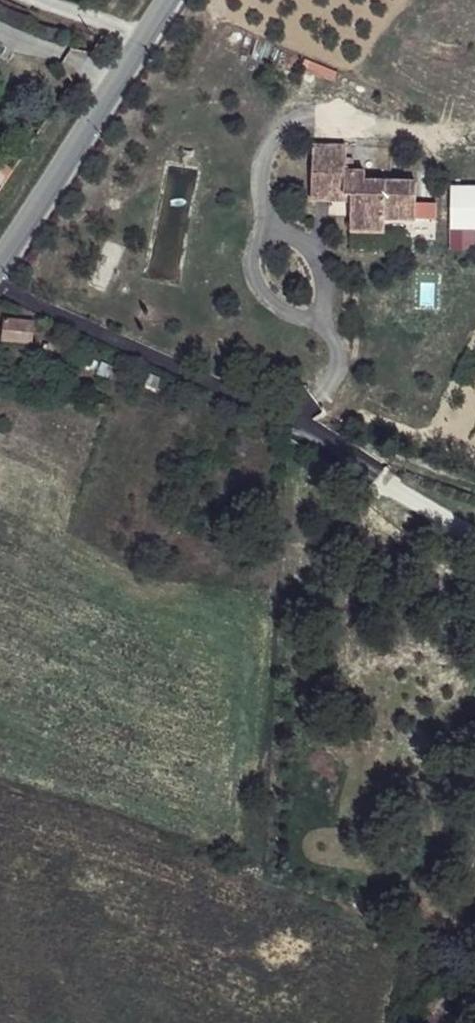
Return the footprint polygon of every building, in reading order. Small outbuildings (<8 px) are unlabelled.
[(316,201),(334,204),(334,187),(348,188),(348,195),(356,196),(355,206),(354,234),(387,235),(389,224),(420,225),(421,188),(369,186),(370,177),(349,176),(350,151),(318,150),(316,201)] [(474,223),(474,180),(451,181),(451,223),(474,223)] [(334,187),(334,204),(355,206),(356,196),(348,195),(348,188),(334,187)] [(34,340),(35,316),(4,314),(3,338),(34,340)] [(34,349),(5,344),(1,364),(31,369),(34,349)]
